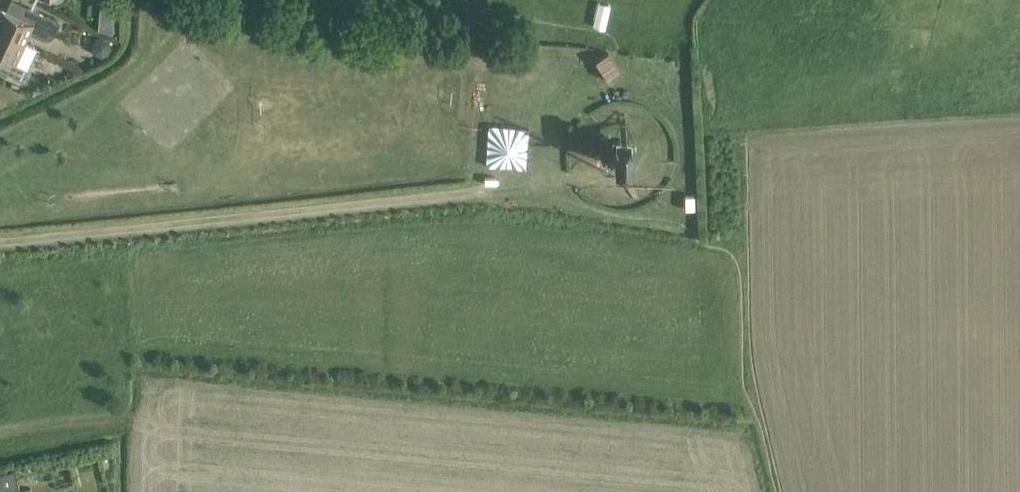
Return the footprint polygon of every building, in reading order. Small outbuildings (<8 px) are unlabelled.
[(28,7),(23,19),(0,8),(0,32),(25,43),(30,32),(42,38),(45,39),(48,39),(51,38),(53,36),(60,22),(28,7)] [(99,20),(98,29),(112,33),(113,21),(99,20)] [(25,43),(0,32),(0,57),(4,59),(0,68),(0,71),(22,81),(28,68),(16,62),(25,43)] [(93,46),(95,53),(101,56),(107,53),(110,46),(108,40),(102,38),(95,40),(93,46)] [(637,149),(627,139),(616,139),(608,147),(608,159),(617,169),(627,169),(637,160),(637,149)] [(14,469),(0,473),(0,491),(19,487),(14,469)]
